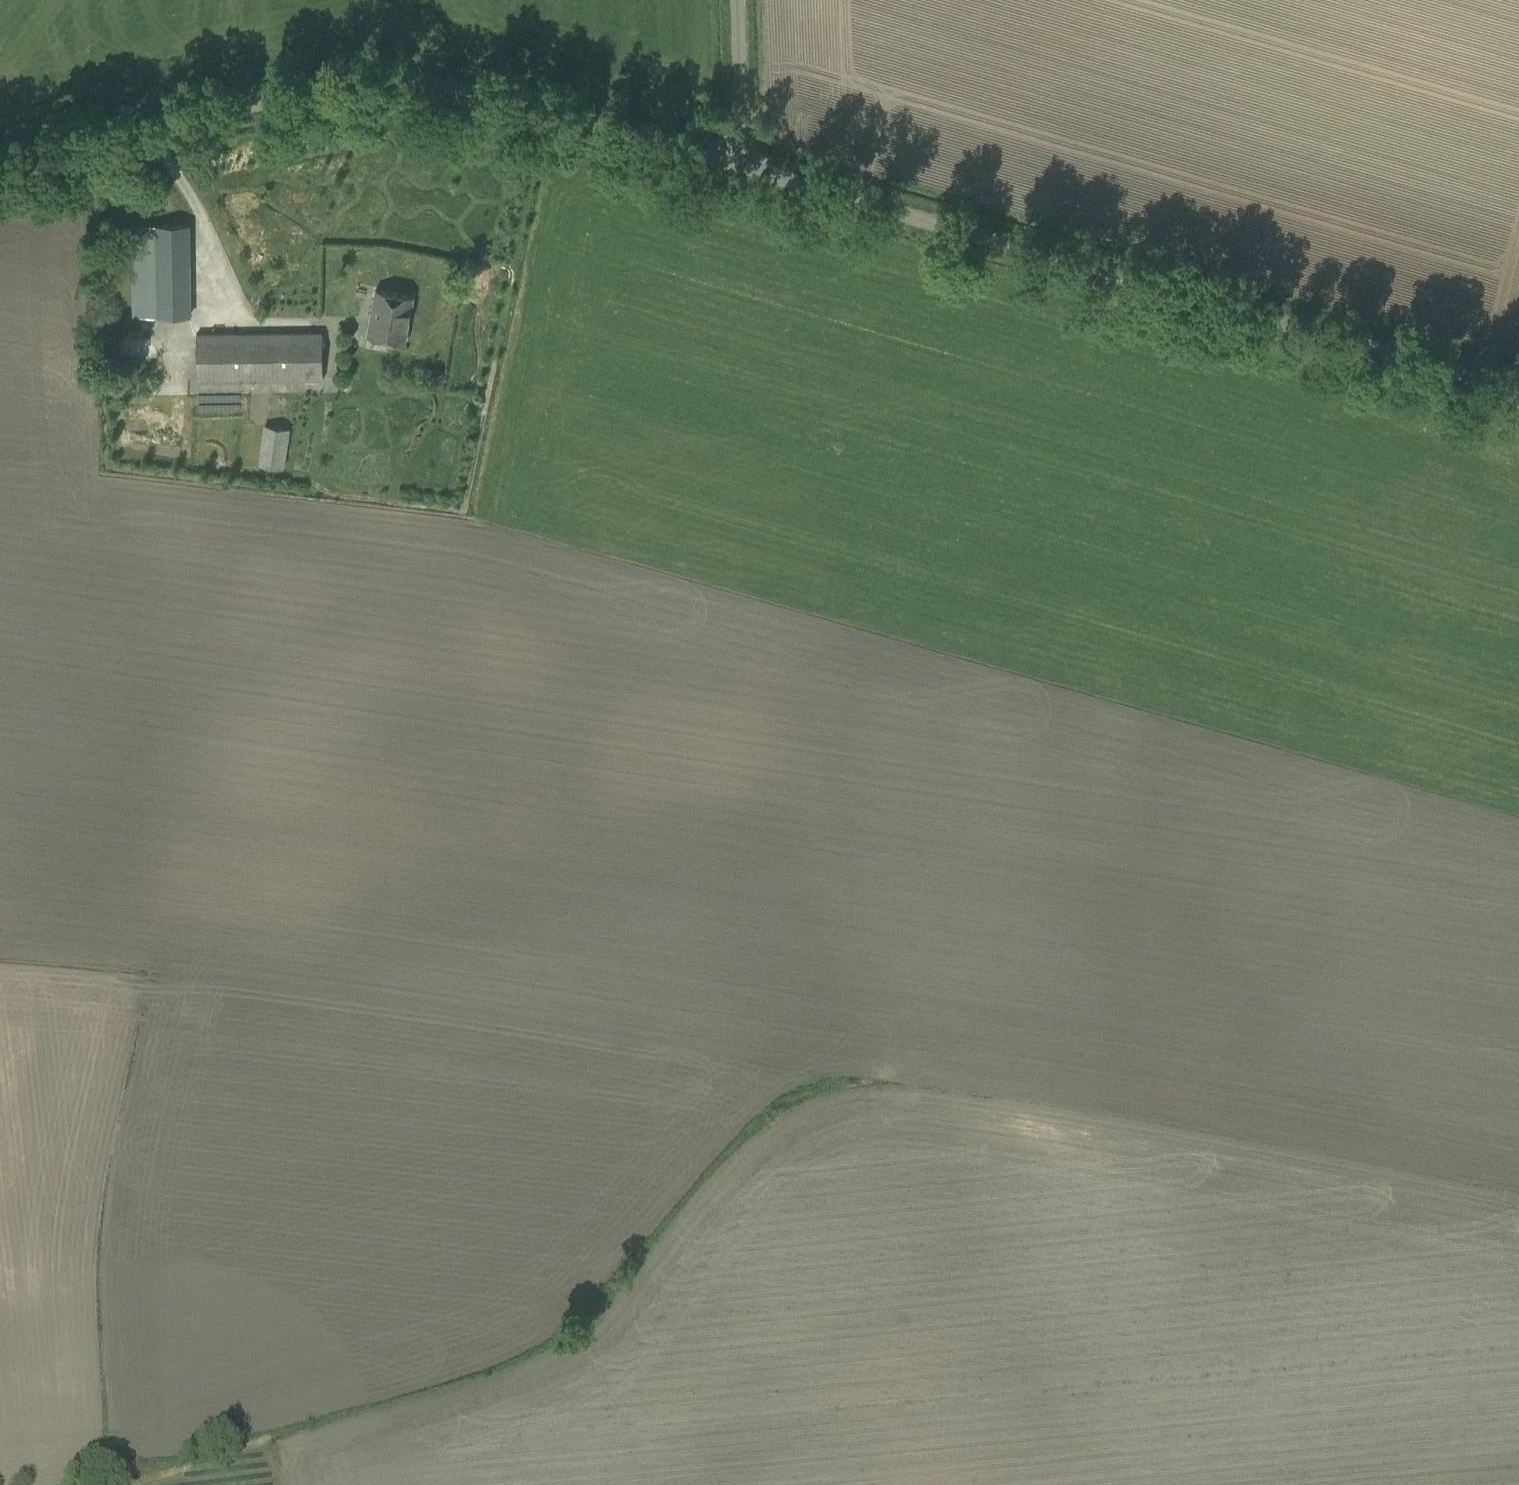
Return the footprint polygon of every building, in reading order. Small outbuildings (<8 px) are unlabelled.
[(191,316),(190,224),(131,224),(132,316),(191,316)] [(368,335),(405,342),(413,296),(376,290),(368,335)] [(323,380),(322,332),(197,333),(197,382),(323,380)] [(289,429),(265,426),(260,464),(284,467),(289,429)]
